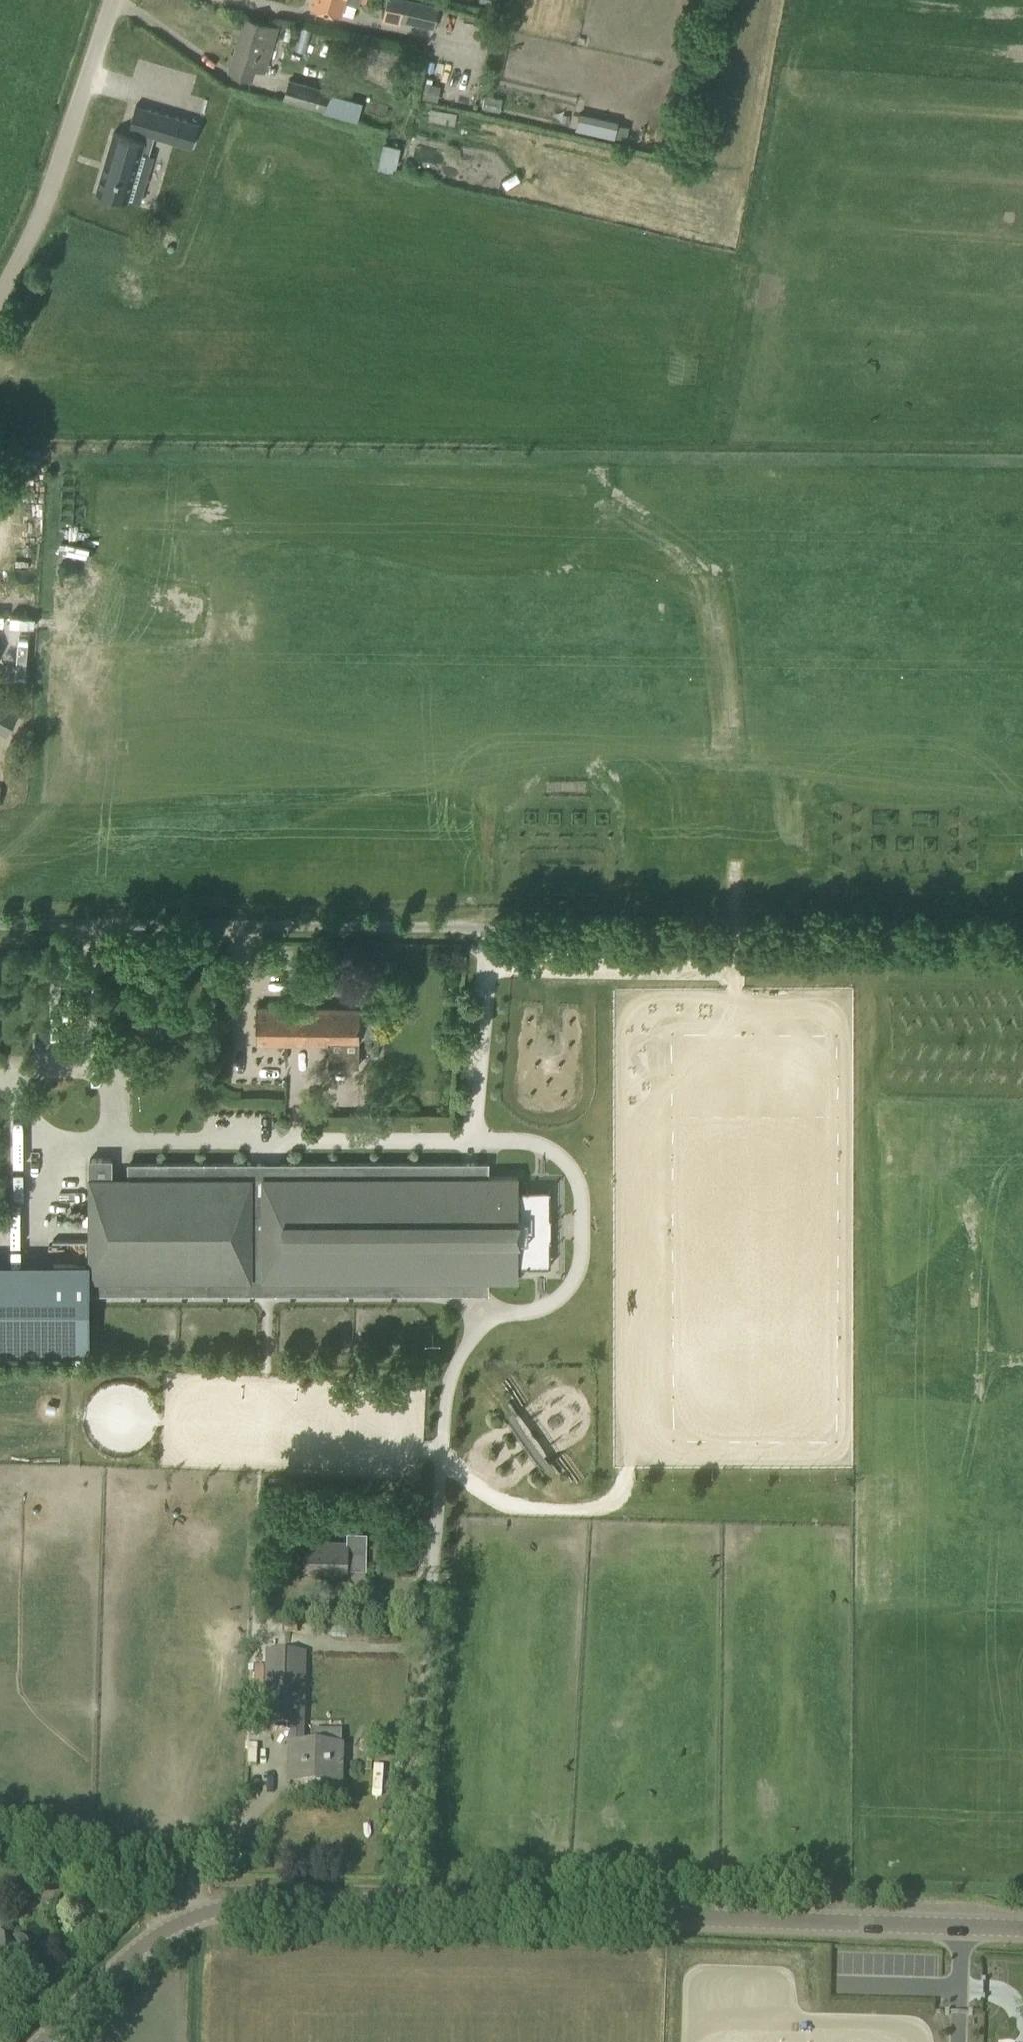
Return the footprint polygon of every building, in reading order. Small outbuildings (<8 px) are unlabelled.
[(310,3),(341,12),(344,1),(358,4),(360,0),(311,0),(310,3)] [(415,0),(388,0),(384,18),(402,22),(403,18),(436,26),(441,6),(415,0)] [(263,70),(276,26),(246,17),(230,70),(250,76),(253,67),(263,70)] [(285,97),(323,108),(328,88),(290,78),(285,97)] [(136,104),(129,128),(147,133),(148,129),(174,137),(173,141),(192,146),(199,122),(136,104)] [(579,111),(575,128),(615,137),(615,136),(618,123),(619,120),(579,111)] [(113,131),(96,190),(128,199),(128,198),(129,198),(140,201),(154,154),(150,153),(142,151),(144,145),(145,140),(128,136),(113,131)] [(379,167),(397,169),(401,144),(383,141),(379,167)] [(7,732),(20,710),(0,699),(0,729),(7,732)] [(257,1006),(256,1040),(328,1041),(328,1065),(359,1066),(360,1037),(379,1037),(380,1011),(360,1010),(360,1007),(257,1006)] [(254,1086),(288,1087),(289,1074),(255,1073),(254,1086)] [(318,1109),(318,1091),(305,1091),(305,1109),(318,1109)] [(90,1158),(90,1291),(488,1291),(488,1277),(519,1277),(519,1265),(519,1238),(521,1238),(521,1215),(519,1215),(519,1189),(519,1175),(488,1175),(488,1163),(130,1163),(130,1176),(112,1176),(112,1158),(90,1158)] [(347,1546),(367,1547),(368,1531),(348,1530),(347,1540),(307,1539),(307,1569),(347,1570),(347,1546)] [(304,1726),(306,1654),(267,1653),(266,1726),(304,1726)] [(341,1785),(342,1747),(290,1746),(289,1784),(341,1785)] [(26,1957),(29,1952),(30,1948),(29,1944),(27,1940),(23,1938),(20,1936),(16,1936),(12,1937),(9,1940),(0,1931),(0,1991),(30,1961),(26,1957)]
